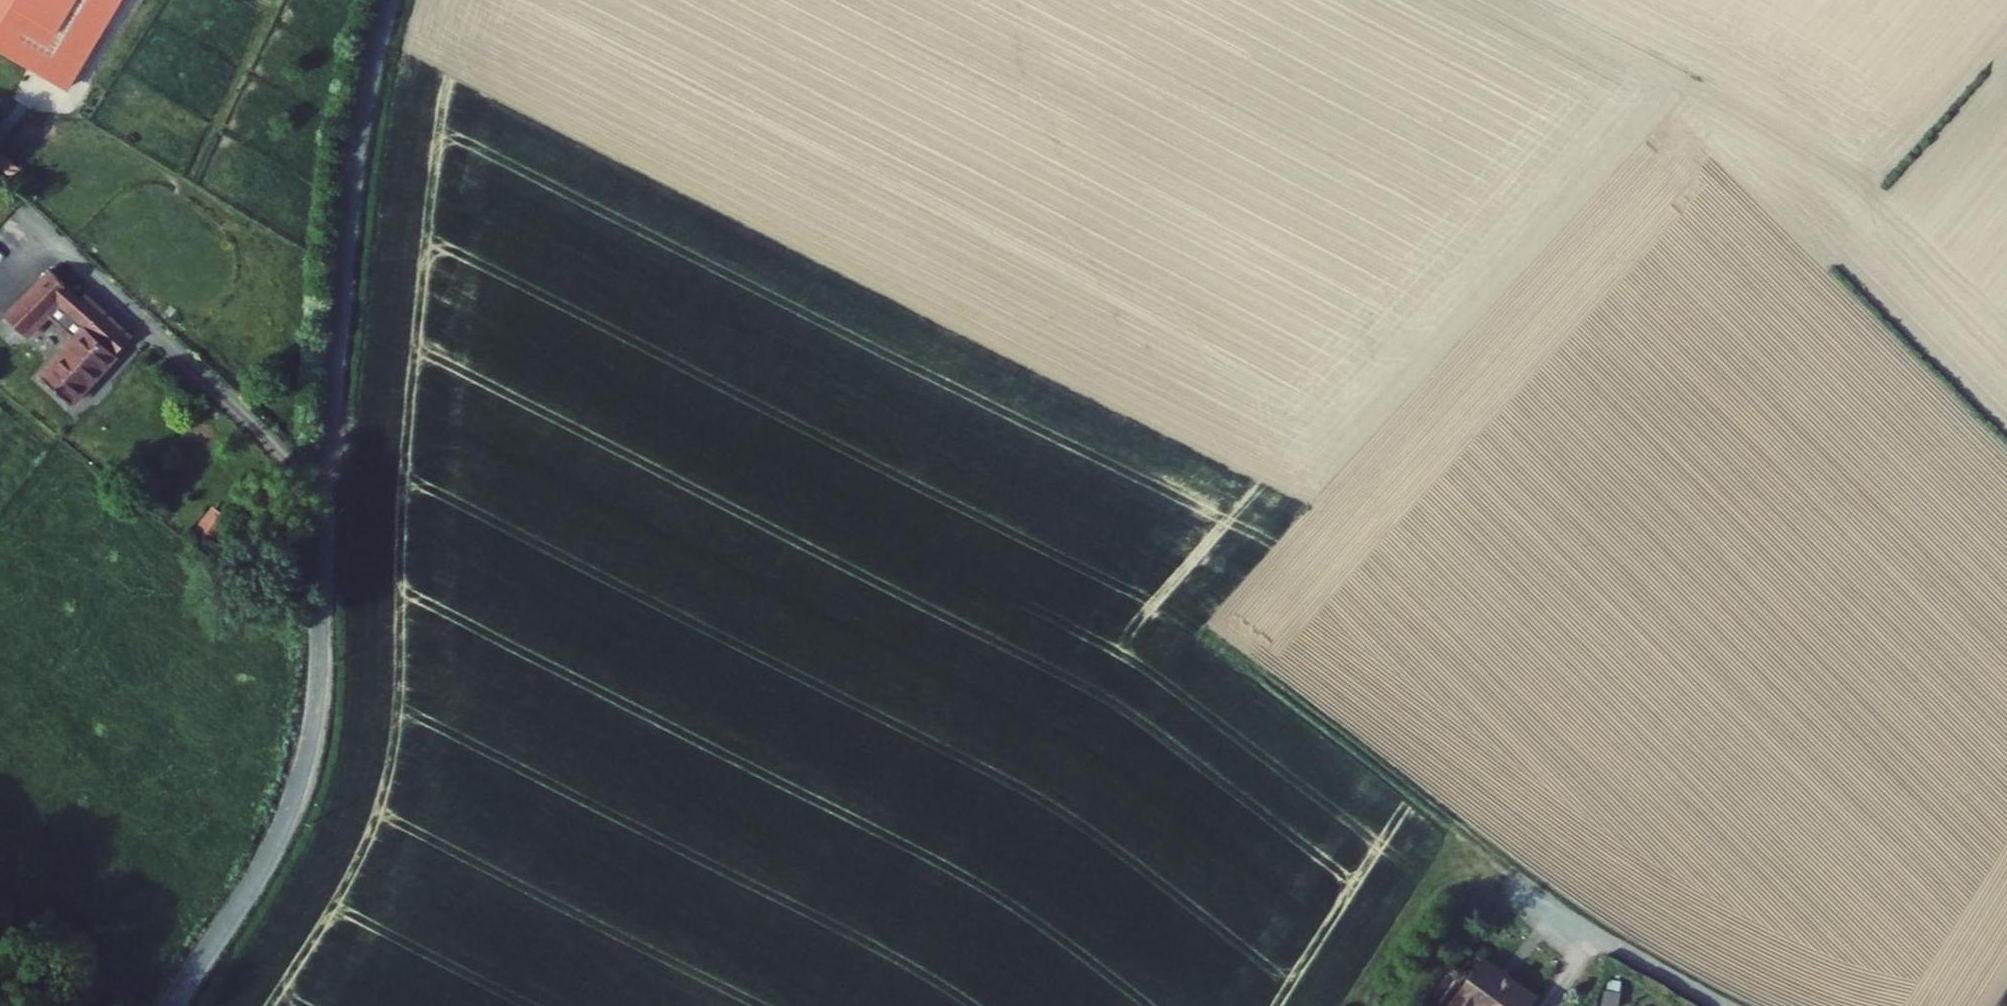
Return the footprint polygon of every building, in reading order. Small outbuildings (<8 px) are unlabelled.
[(67,92),(121,0),(0,0),(0,53),(67,92)] [(18,315),(37,335),(82,291),(56,264),(50,270),(57,278),(18,315)] [(43,385),(67,409),(137,339),(96,299),(79,317),(95,333),(43,385)] [(1452,1005),(1486,1005),(1489,1002),(1494,1005),(1535,1005),(1548,985),(1489,947),(1452,1005)]
